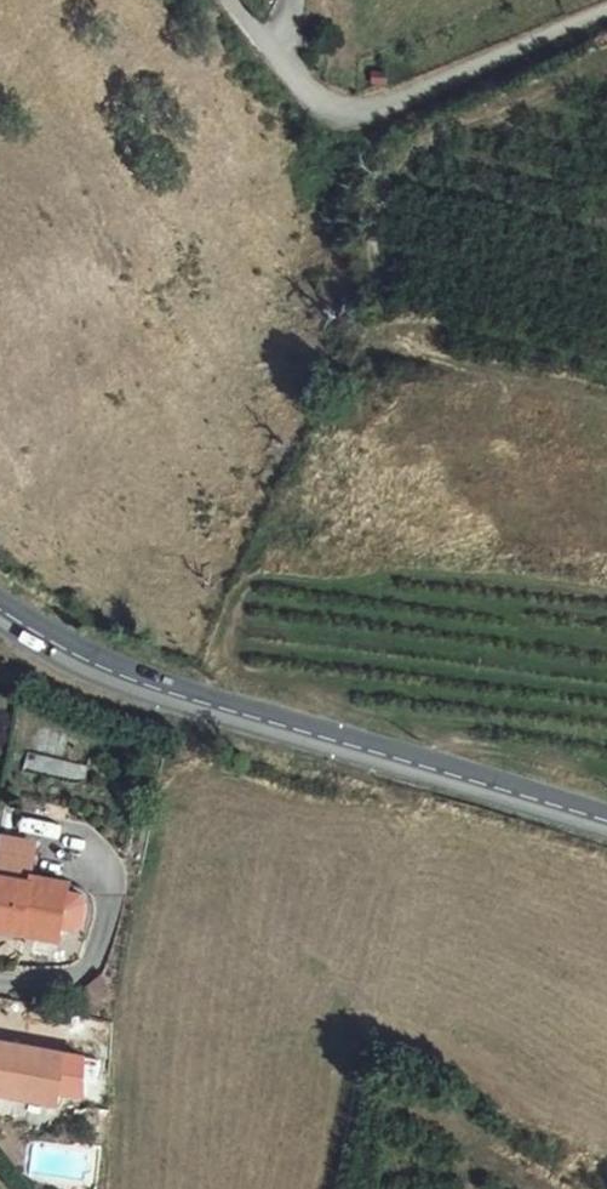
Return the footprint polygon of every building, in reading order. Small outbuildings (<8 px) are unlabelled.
[(83,780),(89,738),(30,730),(24,772),(83,780)] [(15,826),(47,834),(51,821),(19,813),(15,826)] [(9,859),(12,852),(15,823),(0,820),(0,857),(9,859)] [(1,904),(38,910),(40,898),(46,864),(47,858),(12,852),(9,859),(0,857),(0,907),(1,904)] [(55,866),(46,864),(40,898),(48,900),(59,892),(62,876),(55,866)] [(0,1027),(0,1077),(34,1083),(42,1034),(0,1027)]
